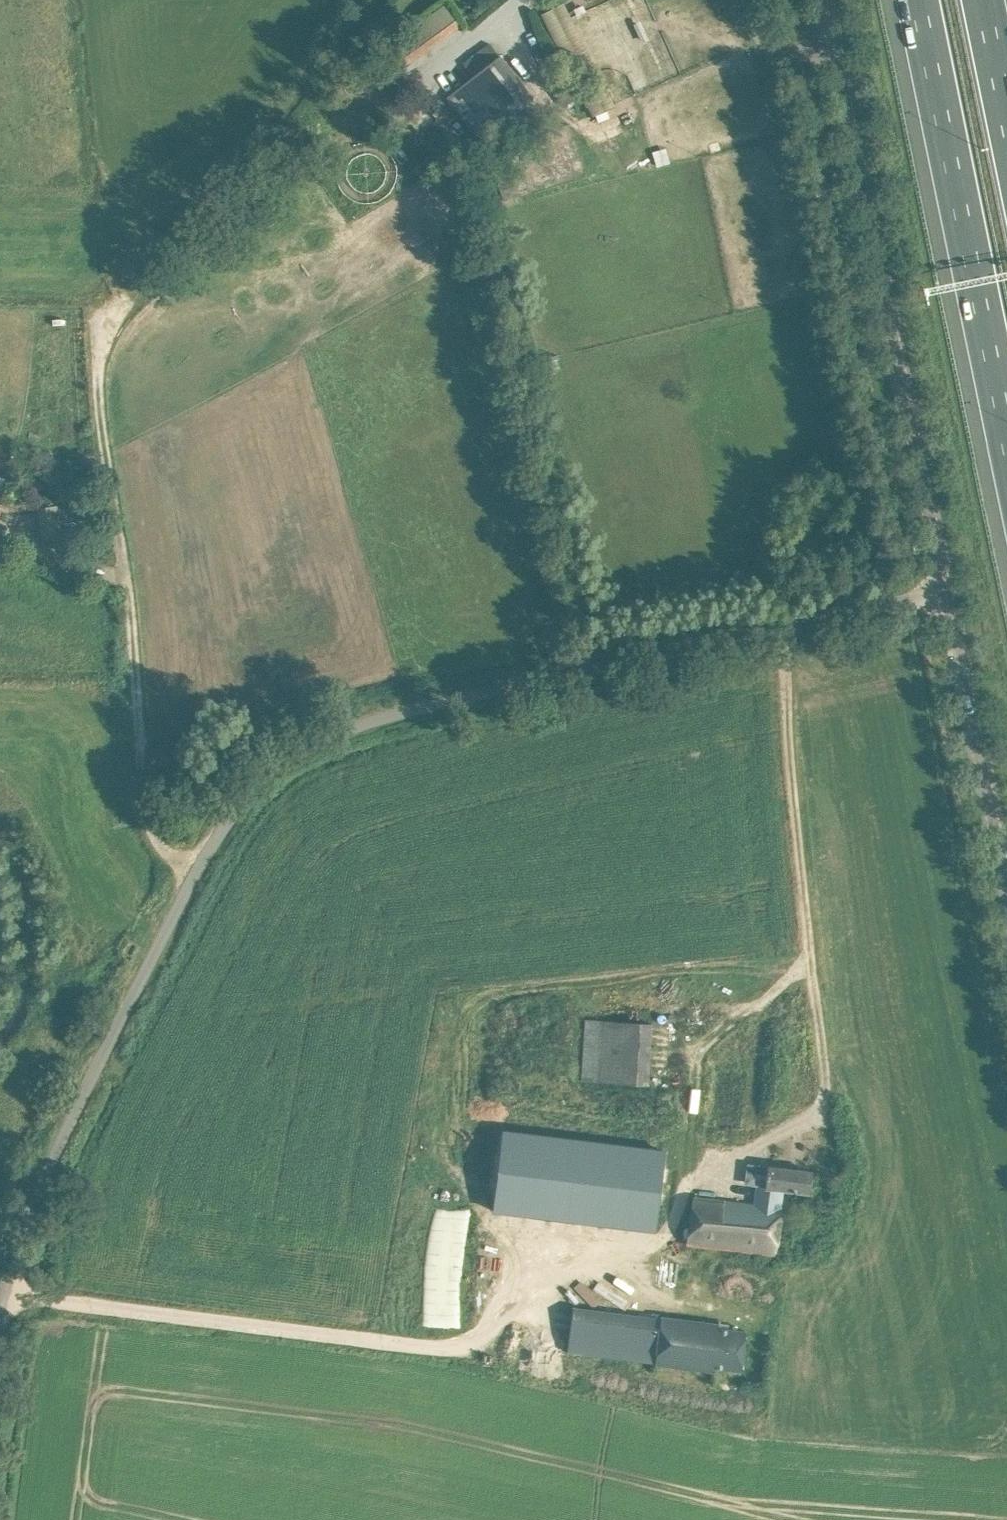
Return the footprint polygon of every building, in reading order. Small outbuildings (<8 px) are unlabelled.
[(561,65),(584,54),(561,2),(537,12),(561,65)] [(384,47),(401,70),(460,26),(443,4),(384,47)] [(500,54),(473,76),(447,98),(483,141),(527,105),(535,99),(500,54)] [(580,1079),(647,1084),(652,1023),(585,1019),(580,1079)] [(757,1185),(754,1203),(780,1207),(782,1190),(809,1193),(812,1172),(767,1166),(747,1163),(744,1183),(757,1185)] [(581,1219),(635,1225),(639,1183),(585,1178),(581,1219)] [(780,1207),(754,1203),(693,1195),(686,1244),(775,1254),(780,1207)] [(639,1362),(692,1369),(712,1371),(712,1367),(740,1371),(745,1331),(725,1329),(717,1328),(717,1323),(645,1314),(645,1316),(572,1306),(567,1352),(639,1361),(639,1362)]
